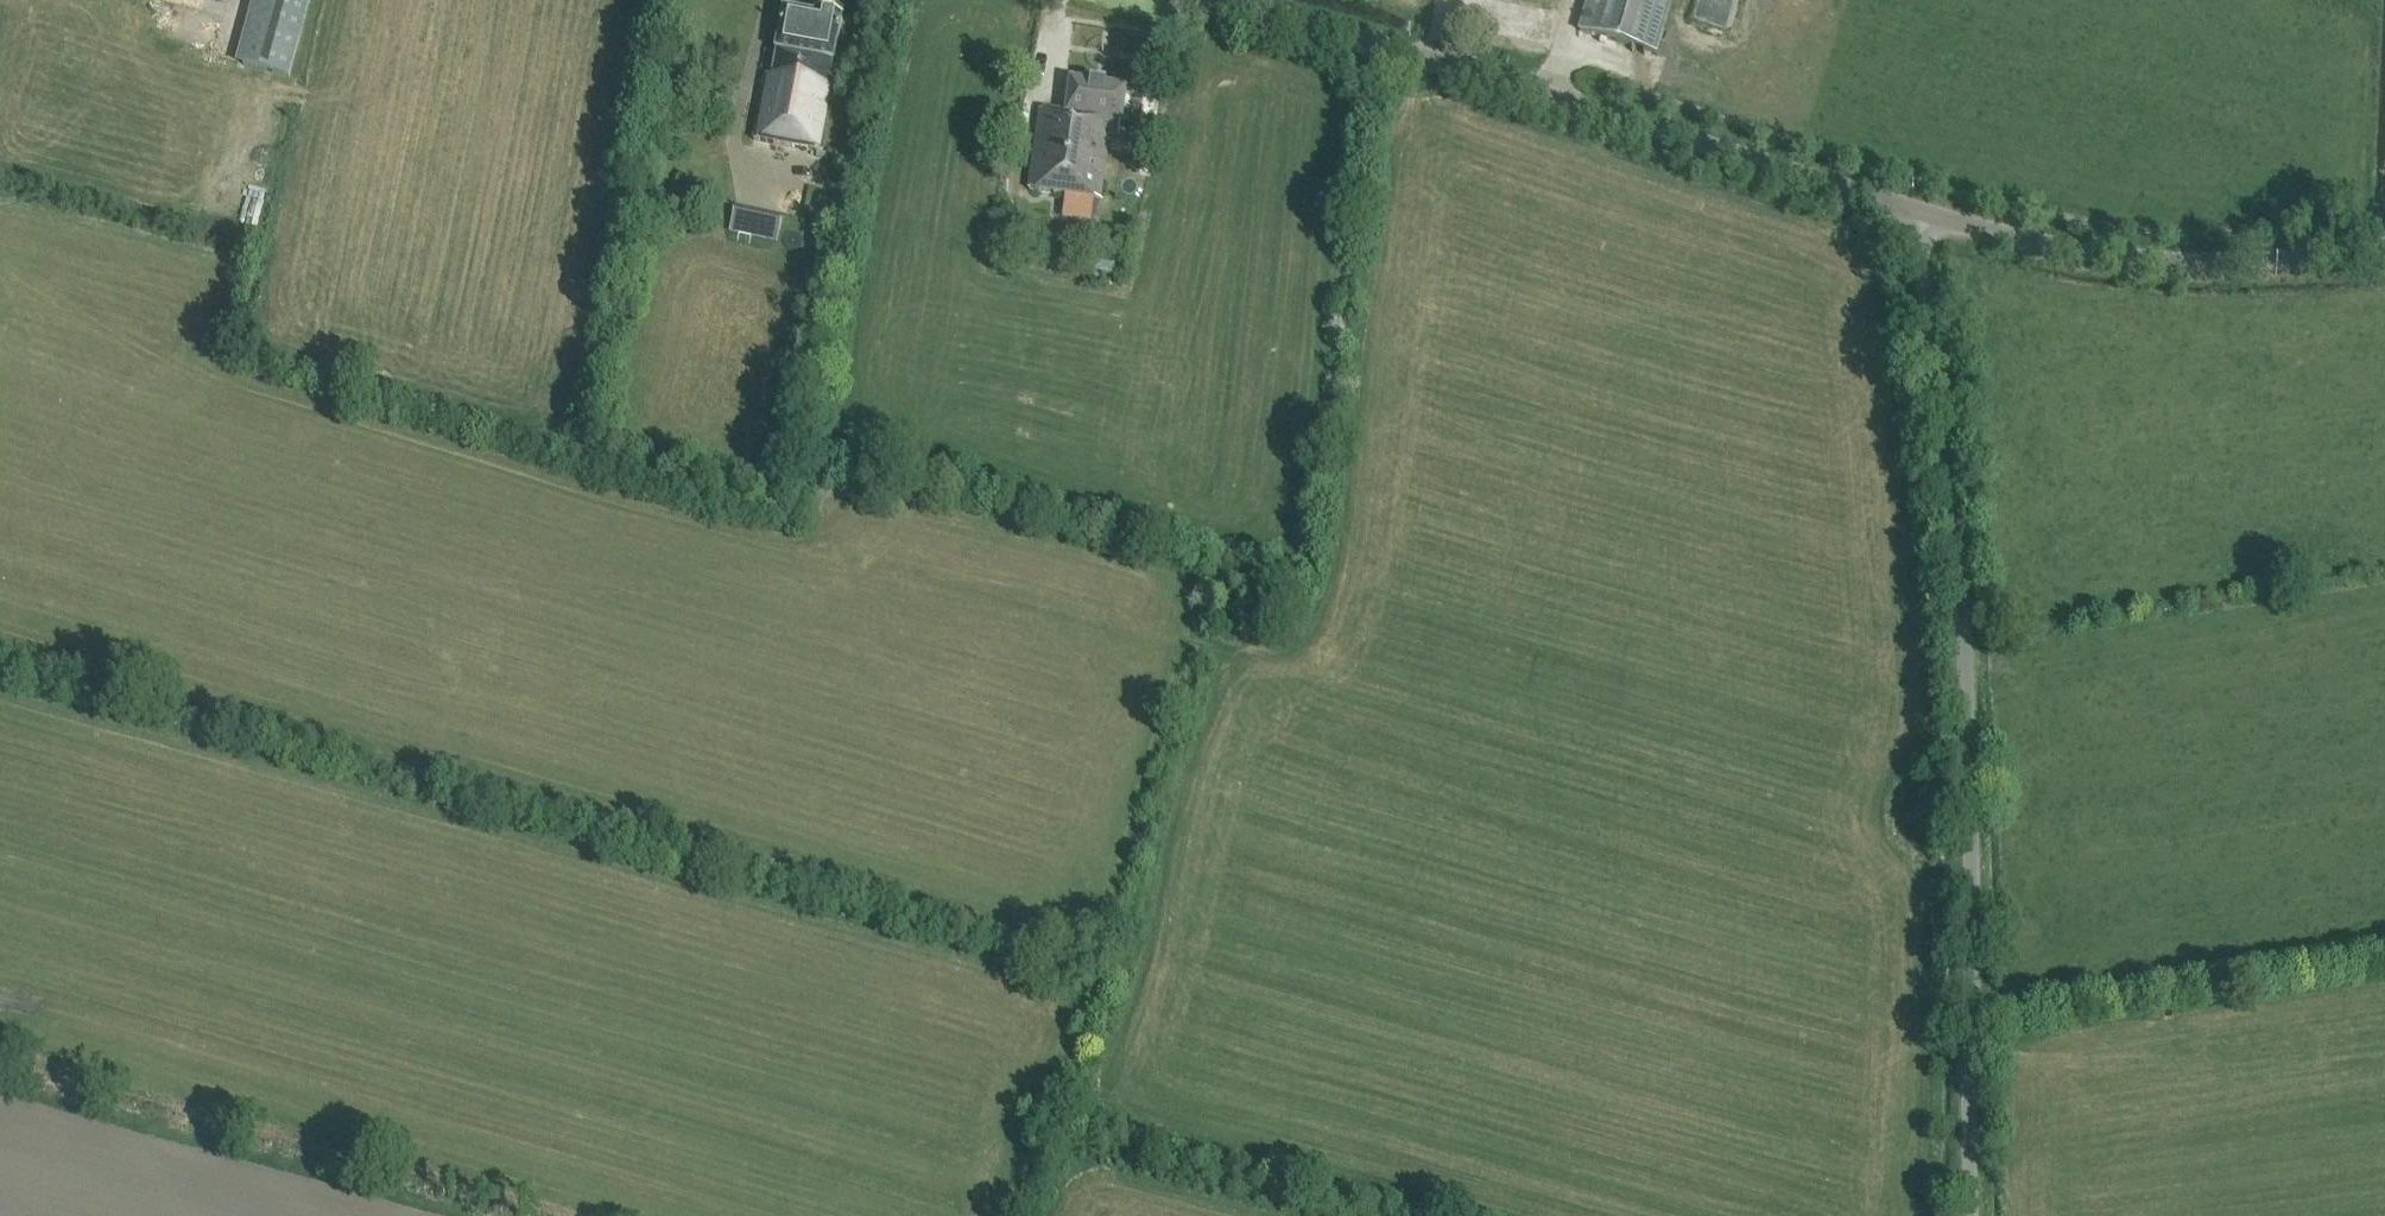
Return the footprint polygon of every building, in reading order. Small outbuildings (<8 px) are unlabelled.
[(310,6),(286,0),(262,0),(243,69),(289,82),(310,6)] [(1653,54),(1669,0),(1587,0),(1578,32),(1653,54)] [(820,12),(819,16),(784,10),(773,74),(767,73),(756,138),(824,150),(837,78),(833,78),(843,16),(820,12)] [(1116,136),(1124,89),(1069,80),(1064,111),(1040,107),(1026,187),(1097,199),(1106,141),(1102,140),(1103,134),(1116,136)] [(1142,151),(1143,141),(1130,139),(1129,149),(1142,151)] [(732,230),(780,241),(785,219),(737,208),(732,230)] [(1091,254),(1088,273),(1113,277),(1116,258),(1091,254)]
